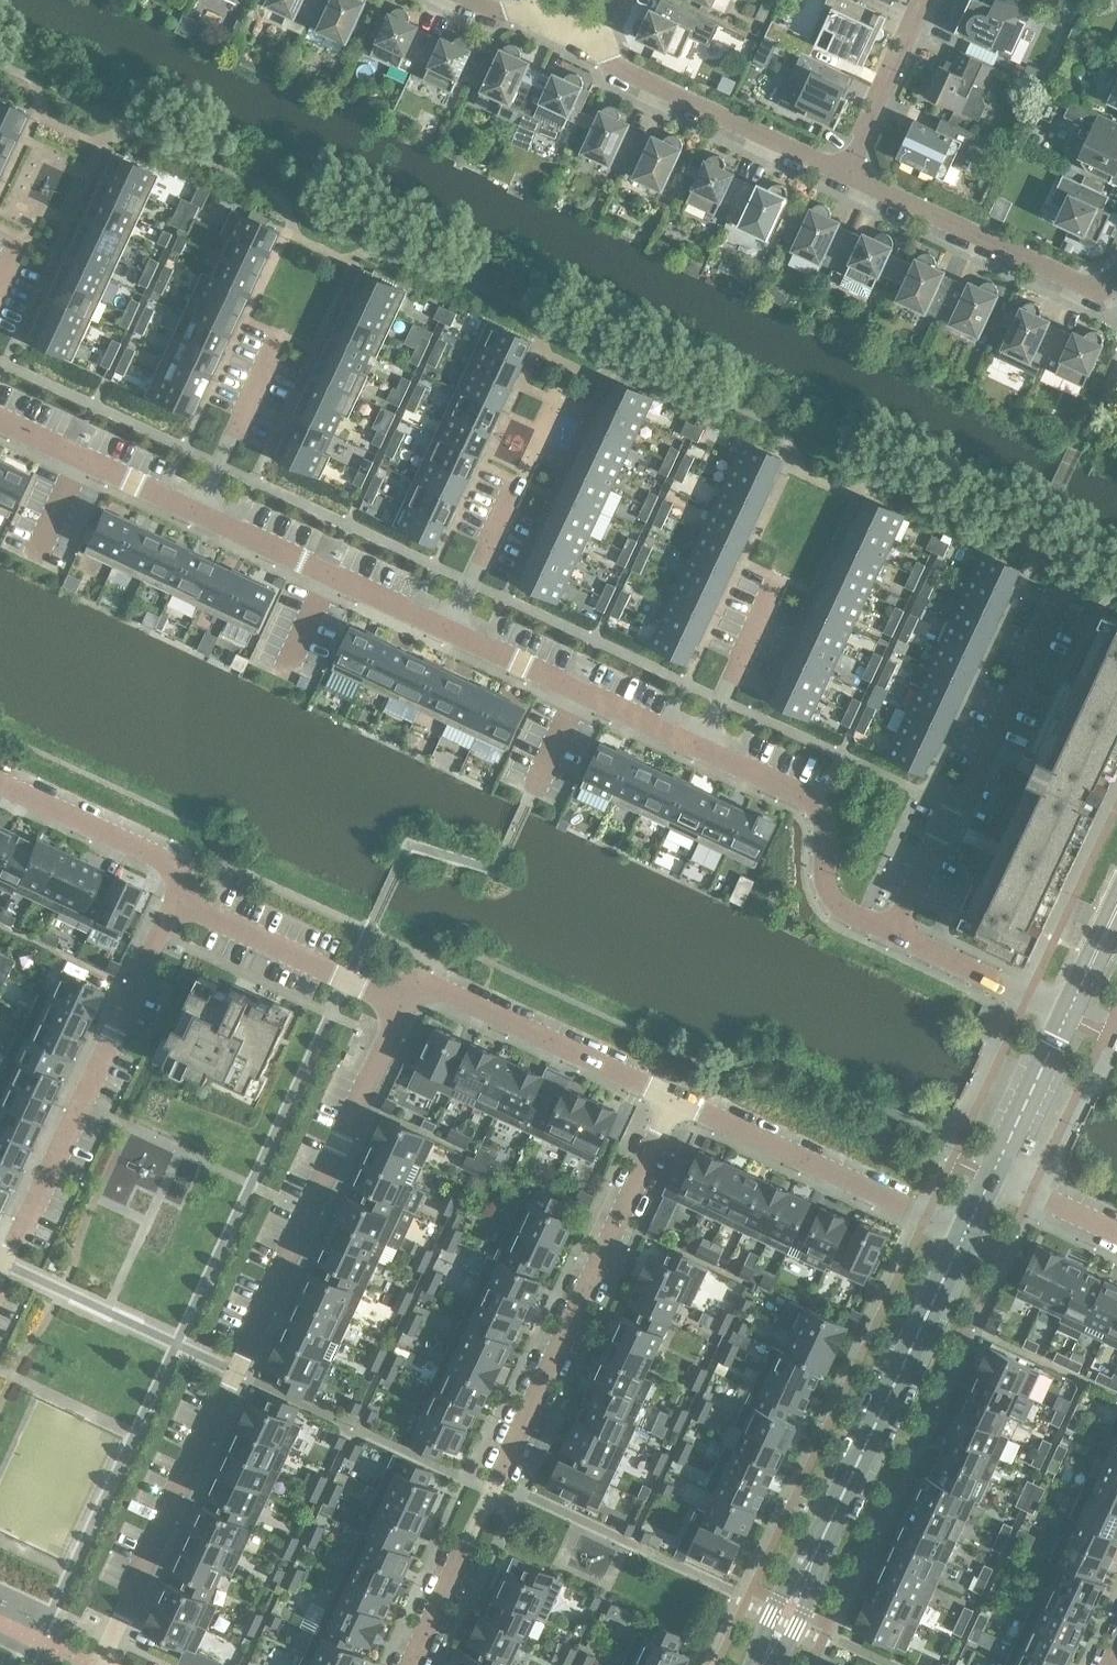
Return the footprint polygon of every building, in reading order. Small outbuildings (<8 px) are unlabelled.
[(247,15),(256,19),(263,2),(259,0),(254,0),(247,15)] [(307,23),(318,0),(269,0),(267,5),(307,23)] [(307,23),(347,42),(366,1),(367,0),(318,0),(307,23)] [(666,0),(660,0),(660,1),(656,11),(655,10),(655,11),(652,9),(647,19),(646,18),(644,18),(643,18),(641,19),(640,19),(638,20),(636,21),(636,22),(635,24),(634,25),(634,26),(633,27),(633,29),(634,30),(634,32),(635,33),(635,34),(636,36),(638,37),(680,56),(689,37),(709,46),(719,25),(666,0)] [(766,35),(811,56),(816,44),(828,49),(852,61),(864,66),(877,38),(879,39),(880,39),(881,38),(882,38),(883,37),(884,36),(885,34),(885,33),(884,31),(884,30),(883,29),(882,28),(876,25),(876,26),(870,23),(869,22),(874,13),(875,13),(876,11),(853,0),(827,0),(809,37),(773,20),(766,35)] [(1016,0),(996,0),(993,5),(982,0),(970,0),(955,32),(998,52),(999,51),(1012,57),(1034,9),(1016,0)] [(764,22),(772,5),(763,1),(755,18),(764,22)] [(412,72),(430,35),(428,34),(418,30),(418,29),(419,26),(410,21),(410,20),(410,18),(410,16),(410,15),(409,13),(409,12),(407,11),(406,9),(404,8),(402,7),(399,7),(398,7),(397,8),(394,9),(393,10),(392,11),(391,13),(388,19),(379,39),(372,54),(412,72)] [(379,39),(388,19),(381,16),(371,36),(379,39)] [(1079,42),(1084,32),(1074,27),(1069,37),(1079,42)] [(453,91),(459,77),(469,57),(472,50),(472,48),(472,46),(472,44),(472,43),(471,42),(470,40),(469,39),(467,38),(465,37),(464,36),(462,36),(460,36),(459,37),(457,38),(455,39),(454,40),(453,42),(444,37),(442,41),(442,40),(441,41),(431,36),(430,35),(412,72),(453,91)] [(765,35),(761,44),(753,60),(765,66),(777,41),(765,35)] [(518,121),(541,71),(539,70),(539,71),(529,66),(529,65),(530,62),(521,57),(521,56),(521,55),(521,53),(521,51),(521,50),(520,48),(519,47),(518,46),(516,45),(515,44),(514,44),(512,44),(510,44),(508,44),(506,45),(505,45),(504,46),(503,48),(502,49),(493,68),(484,88),(477,103),(518,121)] [(982,94),(995,67),(961,51),(955,63),(952,62),(949,69),(940,65),(933,79),(928,81),(926,86),(928,91),(926,96),(979,120),(986,105),(982,94)] [(849,74),(826,63),(802,52),(802,54),(804,55),(782,103),(797,111),(801,102),(809,107),(806,115),(835,128),(849,99),(840,95),(849,74)] [(459,77),(472,83),(481,62),(469,57),(459,77)] [(484,88),(493,68),(481,62),(472,83),(484,88)] [(518,121),(518,122),(538,131),(544,118),(564,127),(583,86),(583,85),(584,83),(583,82),(583,80),(583,79),(582,77),(581,76),(580,75),(579,74),(578,74),(576,73),(574,73),(573,72),(571,73),(569,73),(568,74),(566,75),(565,76),(564,78),(555,73),(553,77),(542,72),(543,72),(541,71),(518,121)] [(340,84),(342,79),(339,74),(333,74),(331,80),(334,84),(340,84)] [(26,114),(0,102),(0,129),(16,137),(26,114)] [(1071,102),(1064,116),(1084,125),(1079,134),(1078,133),(1078,134),(1092,141),(1083,160),(1082,161),(1088,170),(1116,184),(1116,123),(1071,102)] [(582,152),(623,170),(640,133),(638,132),(628,128),(628,127),(630,124),(620,119),(620,118),(621,116),(621,114),(620,113),(620,111),(619,110),(618,108),(616,107),(615,106),(613,106),(611,105),(610,105),(608,106),(607,106),(605,107),(604,107),(603,109),(601,111),(582,152)] [(976,133),(942,118),(937,130),(915,119),(903,144),(901,146),(897,153),(898,155),(897,157),(903,160),(905,163),(912,166),(914,166),(923,170),(924,171),(932,175),(933,174),(945,180),(946,180),(948,181),(950,181),(952,180),(953,179),(954,178),(956,177),(956,176),(957,174),(957,173),(957,172),(956,170),(956,169),(955,168),(954,167),(953,166),(951,165),(955,157),(956,157),(958,158),(960,158),(962,157),(964,157),(965,156),(966,155),(966,154),(972,142),(989,150),(993,141),(976,134),(976,133)] [(16,137),(0,129),(0,154),(6,157),(16,137)] [(663,189),(682,148),(683,146),(683,144),(683,142),(682,140),(681,139),(680,137),(678,136),(676,135),(674,134),(672,134),(670,134),(669,135),(668,136),(666,137),(665,138),(664,140),(654,135),(652,139),(652,138),(652,139),(642,134),(640,133),(623,170),(663,189)] [(111,154),(100,176),(147,198),(157,175),(111,154)] [(702,169),(698,178),(688,201),(728,219),(746,182),(744,181),(744,182),(734,177),(734,176),(733,176),(735,173),(725,168),(726,166),(726,164),(726,162),(725,161),(725,160),(724,158),(722,157),(721,156),(718,155),(717,154),(715,154),(713,155),(711,156),(710,156),(709,157),(708,158),(707,159),(703,168),(702,169)] [(698,178),(702,169),(703,168),(691,162),(680,185),(689,188),(694,176),(698,178)] [(1057,222),(1081,232),(1080,234),(1080,236),(1080,238),(1081,239),(1082,241),(1082,242),(1083,243),(1085,244),(1087,245),(1088,246),(1089,246),(1091,246),(1093,245),(1095,244),(1096,243),(1097,242),(1099,241),(1112,213),(1104,209),(1103,208),(1108,198),(1109,198),(1110,196),(1063,174),(1050,202),(1064,208),(1057,222)] [(147,198),(100,176),(91,196),(137,218),(147,198)] [(747,183),(746,182),(728,219),(768,238),(787,197),(788,196),(788,194),(788,193),(788,191),(787,189),(787,188),(785,186),(784,185),(783,184),(781,184),(779,183),(777,183),(776,184),(774,184),(772,185),(771,186),(770,188),(769,189),(759,184),(758,188),(757,187),(757,188),(747,183)] [(137,218),(91,196),(81,217),(128,238),(137,218)] [(183,215),(189,202),(181,198),(175,211),(183,215)] [(198,206),(189,202),(183,215),(192,219),(198,206)] [(793,250),(833,268),(851,231),(849,230),(839,226),(839,225),(838,225),(840,222),(831,217),(831,216),(831,214),(831,212),(831,210),(830,209),(829,208),(828,206),(827,205),(826,204),(824,204),(822,203),(821,203),(820,203),(818,204),(816,205),(815,206),(813,207),(812,209),(793,250)] [(277,231),(230,210),(220,232),(266,254),(277,231)] [(178,227),(183,215),(175,211),(169,223),(178,227)] [(186,231),(192,219),(183,215),(178,227),(186,231)] [(128,238),(81,217),(72,237),(118,259),(128,238)] [(787,231),(791,222),(783,218),(777,230),(786,233),(787,231)] [(800,223),(792,219),(791,222),(787,231),(795,235),(800,223)] [(165,246),(171,234),(162,230),(156,242),(165,246)] [(868,299),(893,246),(893,244),(893,242),(893,241),(893,240),(892,238),(891,236),(890,235),(888,234),(887,233),(885,232),(883,232),(881,233),(880,233),(878,234),(876,235),(875,236),(874,238),(865,233),(863,237),(863,236),(862,237),(852,232),(851,231),(833,268),(848,275),(842,287),(868,299)] [(257,274),(266,254),(220,232),(219,233),(226,236),(217,256),(257,274)] [(118,259),(72,237),(62,257),(109,279),(118,259)] [(171,249),(180,253),(185,241),(177,237),(171,249)] [(657,240),(651,252),(663,258),(669,245),(657,240)] [(898,299),(938,317),(956,280),(954,279),(944,275),(944,274),(945,271),(936,266),(936,265),(936,263),(936,262),(936,260),(936,258),(935,257),(934,256),(932,254),(931,253),(929,253),(928,252),(926,252),(924,252),(923,253),(921,254),(920,254),(919,256),(917,258),(898,299)] [(247,294),(257,274),(217,256),(208,275),(201,272),(201,273),(247,294)] [(109,279),(62,257),(53,278),(99,299),(109,279)] [(893,278),(901,261),(892,257),(885,274),(893,278)] [(149,258),(143,270),(152,274),(157,262),(149,258)] [(909,265),(901,261),(893,278),(901,282),(909,265)] [(172,269),(164,265),(158,277),(166,281),(172,269)] [(146,287),(152,274),(143,270),(137,283),(146,287)] [(361,271),(350,293),(397,315),(407,293),(361,271)] [(237,315),(247,294),(201,273),(191,293),(237,315)] [(161,294),(166,281),(158,277),(152,290),(161,294)] [(99,299),(53,278),(43,298),(90,320),(99,299)] [(979,336),(998,295),(998,294),(998,293),(999,291),(998,290),(998,287),(997,286),(995,284),(993,283),(992,282),(991,282),(989,281),(987,281),(985,282),(984,283),(982,283),(981,285),(979,287),(970,282),(968,286),(968,285),(967,286),(957,281),(958,281),(956,280),(938,317),(979,336)] [(228,335),(237,315),(191,293),(182,313),(228,335)] [(397,315),(350,293),(341,314),(387,335),(397,315)] [(90,320),(43,298),(34,318),(80,340),(90,320)] [(133,315),(139,303),(130,299),(124,311),(133,315)] [(1044,366),(1061,329),(1059,328),(1049,324),(1049,323),(1051,320),(1041,315),(1041,314),(1042,313),(1042,311),(1041,309),(1041,308),(1040,307),(1039,305),(1038,303),(1036,302),(1033,302),(1032,301),(1031,301),(1029,302),(1027,302),(1026,303),(1024,304),(1024,305),(1023,307),(999,358),(1039,377),(1044,366)] [(145,305),(139,318),(147,322),(153,309),(145,305)] [(443,322),(449,309),(440,305),(434,318),(443,322)] [(457,313),(449,309),(443,322),(451,326),(457,313)] [(127,328),(133,315),(124,311),(118,324),(127,328)] [(996,329),(1003,315),(996,311),(989,326),(996,329)] [(219,355),(228,335),(182,313),(181,314),(188,317),(180,336),(173,333),(172,334),(219,355)] [(387,335),(341,314),(331,334),(378,356),(387,335)] [(80,340),(34,318),(24,339),(70,361),(80,340)] [(142,334),(147,322),(139,318),(133,331),(142,334)] [(488,321),(478,344),(521,364),(521,363),(519,362),(529,341),(488,321)] [(1084,385),(1103,344),(1104,343),(1104,341),(1104,340),(1104,339),(1103,338),(1103,336),(1102,335),(1101,333),(1099,332),(1097,331),(1095,330),(1094,330),(1092,330),(1090,331),(1089,332),(1087,333),(1086,334),(1085,336),(1075,331),(1073,335),(1073,334),(1073,335),(1063,330),(1061,329),(1044,366),(1084,385)] [(209,376),(219,355),(172,334),(163,354),(209,376)] [(378,356),(331,334),(322,354),(368,376),(369,375),(361,372),(370,353),(377,357),(378,356)] [(422,336),(416,349),(425,353),(430,340),(422,336)] [(448,342),(439,338),(433,350),(442,354),(448,342)] [(111,339),(105,352),(114,356),(120,343),(111,339)] [(510,386),(521,364),(478,344),(467,366),(510,386)] [(134,350),(126,346),(120,359),(128,363),(134,350)] [(419,365),(425,353),(416,349),(410,361),(419,365)] [(436,367),(442,354),(433,350),(428,363),(436,367)] [(108,368),(114,356),(105,352),(99,364),(108,368)] [(200,396),(209,376),(163,354),(153,374),(200,396)] [(368,376),(322,354),(312,374),(359,396),(368,376)] [(122,375),(128,363),(120,359),(114,371),(122,375)] [(500,409),(510,386),(467,366),(457,389),(500,409)] [(190,417),(200,396),(153,374),(143,395),(190,417)] [(359,396),(312,374),(303,395),(349,416),(359,396)] [(403,377),(397,389),(406,393),(411,381),(403,377)] [(641,420),(652,397),(618,382),(608,403),(606,402),(605,403),(641,420)] [(418,383),(412,396),(421,400),(426,387),(418,383)] [(400,406),(406,393),(397,389),(397,390),(393,388),(387,400),(400,406)] [(489,432),(500,409),(457,389),(446,412),(489,432)] [(349,417),(349,416),(303,395),(293,415),(333,433),(342,414),(349,417)] [(415,412),(421,400),(412,396),(406,408),(415,412)] [(630,443),(641,420),(605,403),(595,426),(630,443)] [(478,455),(489,432),(446,412),(435,435),(478,455)] [(323,453),(333,433),(293,415),(284,435),(330,457),(331,456),(323,453)] [(384,417),(378,430),(387,434),(392,421),(384,417)] [(682,433),(690,437),(696,425),(688,421),(682,433)] [(704,429),(696,425),(690,437),(698,441),(704,429)] [(620,465),(630,443),(595,426),(584,449),(620,465)] [(405,433),(397,429),(391,441),(399,445),(405,433)] [(381,446),(387,434),(378,430),(372,442),(381,446)] [(330,457),(284,435),(274,457),(320,478),(330,457)] [(468,477),(478,455),(435,435),(425,457),(468,477)] [(394,458),(399,445),(391,441),(385,454),(394,458)] [(771,479),(781,458),(747,442),(736,465),(772,481),(773,480),(771,479)] [(672,447),(666,459),(674,463),(680,451),(672,447)] [(609,488),(620,465),(584,449),(573,471),(609,488)] [(686,454),(680,466),(688,470),(694,458),(686,454)] [(457,500),(468,477),(425,457),(414,480),(457,500)] [(365,458),(359,470),(368,474),(374,462),(365,458)] [(669,475),(674,463),(666,459),(661,471),(669,475)] [(27,475),(0,463),(0,513),(7,517),(27,475)] [(762,504),(772,481),(736,465),(726,487),(762,504)] [(683,482),(688,470),(680,466),(675,478),(683,482)] [(362,487),(368,474),(359,470),(353,483),(362,487)] [(599,511),(609,488),(573,471),(563,494),(599,511)] [(378,491),(384,478),(376,474),(370,487),(378,491)] [(447,523),(457,500),(414,480),(404,503),(447,523)] [(372,503),(378,491),(370,487),(364,499),(372,503)] [(751,527),(762,504),(726,487),(715,510),(751,527)] [(651,493),(645,505),(653,509),(659,497),(651,493)] [(588,534),(599,511),(563,494),(552,517),(588,534)] [(665,499),(659,511),(667,515),(672,503),(665,499)] [(892,537),(903,515),(869,499),(859,521),(857,520),(857,521),(892,537)] [(446,523),(447,523),(404,503),(403,503),(410,507),(400,528),(434,544),(444,523),(446,523)] [(647,521),(653,509),(645,505),(639,517),(647,521)] [(112,566),(132,524),(102,510),(83,552),(112,566)] [(751,527),(715,510),(705,533),(740,549),(751,527)] [(661,527),(667,515),(659,511),(653,523),(661,527)] [(577,556),(588,534),(552,517),(541,539),(577,556)] [(892,537),(857,521),(846,543),(882,560),(892,537)] [(141,579),(161,538),(132,524),(112,566),(141,579)] [(730,572),(740,549),(705,533),(694,555),(730,572)] [(936,552),(941,540),(933,536),(928,548),(936,552)] [(170,593),(189,551),(161,538),(141,579),(170,593)] [(629,538),(624,550),(632,554),(637,542),(629,538)] [(567,579),(577,556),(541,539),(531,562),(567,579)] [(944,556),(949,544),(941,540),(936,552),(944,556)] [(871,583),(882,560),(846,543),(835,566),(871,583)] [(643,545),(638,557),(646,561),(651,549),(643,545)] [(626,566),(632,554),(624,550),(618,562),(626,566)] [(198,606),(218,564),(189,551),(170,593),(198,606)] [(1009,591),(1019,569),(985,553),(974,576),(1010,593),(1011,592),(1009,591)] [(719,595),(730,572),(694,555),(683,578),(719,595)] [(640,572),(646,561),(638,557),(632,569),(640,572)] [(556,602),(567,579),(531,562),(530,563),(532,564),(522,586),(556,602)] [(925,566),(917,562),(912,574),(920,578),(925,566)] [(227,620),(247,578),(218,564),(198,606),(227,620)] [(861,606),(871,583),(835,566),(825,589),(861,606)] [(939,573),(931,569),(926,581),(934,585),(939,573)] [(914,590),(920,578),(912,574),(906,586),(914,590)] [(1000,615),(1010,593),(974,576),(964,599),(1000,615)] [(257,633),(276,592),(247,578),(227,620),(257,633)] [(709,618),(719,595),(683,578),(673,601),(709,618)] [(928,596),(934,585),(926,581),(920,593),(928,596)] [(608,584),(603,596),(611,599),(616,588),(608,584)] [(850,628),(861,606),(825,589),(814,612),(850,628)] [(622,590),(616,602),(624,606),(630,594),(622,590)] [(605,611),(611,599),(603,596),(597,608),(605,611)] [(989,638),(1000,615),(964,599),(953,621),(989,638)] [(698,640),(709,618),(673,601),(662,624),(698,640)] [(619,618),(624,606),(616,602),(611,614),(619,618)] [(904,611),(896,608),(891,620),(899,623),(904,611)] [(839,651),(850,628),(814,612),(803,634),(839,651)] [(1116,771),(1116,618),(1105,612),(1100,623),(1102,624),(1074,686),(1041,756),(979,888),(972,904),(968,912),(965,911),(965,913),(960,922),(991,936),(988,942),(1028,961),(1098,812),(1116,771)] [(160,614),(154,627),(162,630),(168,617),(160,614)] [(918,618),(910,614),(905,626),(913,630),(918,618)] [(893,635),(899,623),(891,620),(885,632),(893,635)] [(978,661),(989,638),(953,621),(943,644),(978,661)] [(685,662),(695,640),(697,641),(698,640),(662,624),(652,646),(685,662)] [(907,642),(913,630),(905,626),(899,638),(907,642)] [(362,683),(381,641),(352,627),(332,669),(362,683)] [(207,631),(204,638),(216,644),(219,637),(207,631)] [(829,674),(839,651),(803,634),(793,657),(829,674)] [(391,696),(410,654),(381,641),(362,683),(391,696)] [(968,683),(978,661),(943,644),(932,667),(968,683)] [(883,657),(875,653),(869,665),(877,669),(883,657)] [(419,710),(439,668),(410,654),(391,696),(419,710)] [(818,697),(829,674),(793,657),(782,680),(818,697)] [(897,663),(889,660),(883,672),(891,675),(897,663)] [(872,681),(877,669),(869,665),(864,677),(872,681)] [(957,706),(968,683),(932,667),(921,689),(957,706)] [(448,723),(467,681),(439,668),(419,710),(448,723)] [(886,687),(891,675),(883,672),(878,684),(886,687)] [(808,719),(818,697),(782,680),(782,681),(784,682),(774,703),(808,719)] [(477,736),(496,695),(467,681),(448,723),(477,736)] [(947,729),(957,706),(921,689),(911,712),(947,729)] [(506,750),(526,708),(496,695),(477,736),(506,750)] [(862,702),(854,699),(848,711),(856,714),(862,702)] [(876,709),(868,705),(862,717),(870,721),(876,709)] [(851,726),(856,714),(848,711),(843,723),(851,726)] [(936,752),(947,729),(911,712),(900,735),(936,752)] [(864,733),(870,721),(862,717),(856,729),(864,733)] [(923,773),(933,752),(935,753),(936,752),(900,735),(890,757),(923,773)] [(611,799),(631,758),(601,744),(582,786),(611,799)] [(640,813),(660,771),(631,758),(611,799),(640,813)] [(669,826),(688,784),(660,771),(640,813),(669,826)] [(697,840),(717,798),(688,784),(669,826),(697,840)] [(726,853),(746,811),(717,798),(697,840),(726,853)] [(756,867),(777,821),(762,814),(760,818),(746,811),(726,853),(756,867)] [(12,833),(0,827),(0,859),(12,833)] [(35,839),(33,843),(12,833),(0,859),(0,888),(11,893),(35,839)] [(33,899),(56,849),(35,839),(11,893),(12,893),(13,890),(33,899)] [(57,910),(80,860),(56,849),(33,899),(57,910)] [(102,871),(80,860),(57,910),(91,926),(114,876),(108,889),(96,883),(102,871)] [(139,888),(114,876),(91,926),(116,938),(123,923),(126,925),(133,911),(129,910),(139,888)] [(749,893),(739,888),(734,900),(733,900),(743,905),(743,904),(749,893)] [(2,911),(0,915),(0,921),(10,926),(14,917),(2,911)] [(42,940),(46,932),(34,926),(30,935),(42,940)] [(59,938),(46,932),(42,940),(55,946),(59,938)] [(5,956),(0,967),(0,969),(8,972),(14,960),(5,956)] [(104,970),(115,975),(120,964),(109,959),(104,970)] [(39,992),(88,1016),(100,991),(60,972),(48,996),(39,992)] [(263,1074),(288,1021),(271,1013),(273,1007),(232,988),(229,995),(216,988),(213,994),(195,986),(170,1039),(176,1042),(168,1060),(208,1079),(212,1072),(249,1089),(257,1072),(263,1074)] [(78,1037),(88,1016),(39,992),(28,1014),(78,1037)] [(69,1057),(78,1037),(28,1014),(19,1033),(16,1032),(15,1033),(69,1057)] [(468,1057),(467,1057),(456,1051),(462,1039),(459,1038),(460,1037),(459,1037),(458,1037),(453,1035),(454,1034),(453,1034),(436,1027),(426,1049),(422,1047),(416,1061),(420,1062),(408,1087),(434,1099),(439,1089),(451,1094),(468,1057)] [(68,1058),(69,1057),(15,1033),(5,1054),(59,1079),(59,1078),(55,1077),(65,1057),(68,1058)] [(475,1105),(498,1056),(482,1048),(483,1048),(482,1048),(477,1046),(477,1045),(476,1045),(473,1044),(467,1057),(468,1057),(451,1094),(475,1105)] [(59,1079),(5,1054),(5,1055),(8,1057),(0,1075),(0,1078),(49,1100),(59,1079)] [(495,1115),(518,1065),(508,1060),(507,1059),(507,1060),(503,1058),(503,1057),(502,1057),(498,1056),(475,1105),(495,1115)] [(537,1123),(550,1095),(537,1089),(543,1077),(541,1075),(540,1075),(535,1073),(535,1072),(534,1072),(518,1065),(495,1115),(533,1133),(538,1123),(537,1123)] [(49,1100),(0,1078),(0,1104),(39,1122),(49,1100)] [(569,1150),(593,1100),(577,1092),(576,1092),(571,1090),(571,1089),(570,1089),(568,1088),(562,1101),(550,1095),(537,1123),(538,1123),(549,1129),(544,1138),(569,1150)] [(397,1103),(387,1098),(382,1108),(392,1113),(397,1103)] [(605,1136),(617,1111),(615,1110),(614,1109),(614,1110),(609,1107),(608,1107),(593,1100),(569,1150),(594,1161),(599,1150),(603,1152),(609,1138),(605,1136)] [(39,1122),(0,1104),(0,1133),(27,1146),(39,1122)] [(381,1126),(373,1141),(423,1165),(435,1140),(385,1117),(384,1119),(383,1119),(383,1120),(381,1125),(380,1125),(380,1126),(381,1126)] [(425,1118),(421,1127),(433,1133),(437,1124),(425,1118)] [(457,1144),(462,1133),(452,1128),(447,1139),(457,1144)] [(27,1146),(0,1133),(0,1159),(17,1167),(27,1146)] [(472,1138),(462,1133),(457,1144),(467,1148),(472,1138)] [(423,1166),(423,1165),(373,1141),(368,1152),(368,1153),(366,1157),(365,1158),(366,1158),(364,1162),(414,1185),(414,1184),(405,1180),(413,1161),(423,1166)] [(481,1146),(475,1159),(482,1162),(492,1167),(498,1154),(481,1146)] [(703,1212),(726,1162),(711,1155),(711,1154),(710,1154),(710,1155),(705,1152),(704,1151),(704,1152),(701,1151),(695,1163),(682,1157),(665,1194),(703,1212)] [(508,1156),(503,1167),(514,1172),(519,1161),(508,1156)] [(482,1162),(475,1159),(472,1158),(467,1168),(477,1173),(482,1162)] [(17,1167),(0,1159),(0,1186),(7,1189),(8,1188),(4,1187),(13,1166),(17,1168),(17,1167)] [(414,1185),(364,1162),(357,1176),(357,1175),(357,1176),(355,1180),(354,1181),(355,1181),(354,1183),(404,1207),(414,1185)] [(492,1167),(482,1162),(477,1173),(487,1178),(492,1167)] [(723,1222),(747,1172),(736,1167),(736,1166),(735,1166),(731,1164),(730,1164),(726,1162),(703,1212),(723,1222)] [(743,1231),(767,1181),(763,1179),(762,1179),(758,1177),(757,1176),(757,1177),(747,1172),(723,1222),(743,1231)] [(767,1242),(791,1192),(789,1192),(789,1191),(788,1191),(783,1189),(783,1188),(782,1189),(767,1181),(743,1231),(767,1242)] [(387,1241),(404,1207),(354,1183),(353,1184),(366,1190),(361,1202),(348,1196),(347,1199),(346,1199),(346,1200),(344,1204),(344,1203),(343,1204),(344,1204),(338,1218),(387,1241)] [(451,1185),(445,1198),(456,1203),(462,1190),(451,1185)] [(560,1216),(566,1203),(538,1190),(532,1203),(523,1199),(511,1224),(561,1247),(568,1232),(569,1231),(568,1231),(571,1226),(572,1225),(571,1225),(572,1222),(560,1216)] [(580,1190),(575,1200),(590,1207),(595,1197),(580,1190)] [(805,1215),(806,1215),(812,1202),(807,1200),(806,1199),(806,1200),(802,1198),(802,1197),(801,1197),(791,1192),(767,1242),(789,1252),(793,1243),(792,1242),(805,1215)] [(456,1203),(445,1198),(440,1210),(450,1215),(456,1203)] [(844,1228),(845,1229),(849,1220),(833,1212),(832,1211),(832,1212),(827,1209),(826,1209),(823,1208),(817,1220),(806,1215),(805,1215),(792,1242),(793,1243),(804,1248),(800,1258),(826,1270),(827,1266),(826,1266),(844,1228)] [(387,1241),(338,1218),(336,1222),(335,1222),(335,1223),(333,1227),(333,1228),(328,1238),(378,1262),(387,1241)] [(658,1237),(663,1226),(652,1221),(647,1232),(658,1237)] [(856,1234),(845,1229),(844,1228),(826,1266),(827,1266),(864,1283),(871,1269),(875,1271),(881,1257),(877,1256),(888,1234),(871,1226),(871,1225),(870,1225),(865,1223),(866,1223),(865,1222),(865,1223),(862,1222),(856,1234)] [(555,1261),(561,1247),(511,1224),(494,1259),(500,1262),(501,1261),(532,1276),(532,1275),(538,1263),(550,1269),(552,1266),(552,1267),(553,1266),(552,1266),(554,1261),(555,1262),(555,1261)] [(452,1226),(448,1236),(458,1241),(463,1231),(452,1226)] [(453,1251),(458,1241),(448,1236),(443,1246),(453,1251)] [(378,1262),(328,1238),(322,1252),(321,1252),(321,1253),(319,1257),(319,1258),(318,1260),(368,1283),(378,1262)] [(700,1244),(695,1254),(716,1264),(721,1253),(700,1244)] [(423,1246),(418,1256),(429,1261),(433,1251),(423,1246)] [(1041,1307),(1065,1257),(1040,1246),(1028,1271),(1024,1269),(1018,1283),(1022,1284),(1016,1296),(1041,1307)] [(679,1300),(697,1262),(669,1249),(663,1262),(650,1257),(649,1259),(648,1260),(649,1260),(647,1265),(646,1265),(646,1266),(639,1281),(679,1300)] [(424,1271),(429,1261),(418,1256),(413,1266),(424,1271)] [(1061,1321),(1086,1267),(1065,1257),(1041,1307),(1062,1317),(1060,1320),(1061,1321)] [(351,1320),(368,1283),(318,1260),(318,1261),(330,1267),(325,1278),(312,1272),(311,1275),(310,1276),(311,1276),(308,1281),(307,1282),(308,1282),(301,1297),(351,1320)] [(541,1279),(532,1275),(532,1276),(501,1261),(500,1262),(492,1281),(491,1282),(532,1300),(536,1290),(537,1290),(537,1289),(539,1285),(540,1284),(539,1284),(541,1279)] [(739,1275),(750,1280),(755,1269),(744,1264),(739,1275)] [(1082,1331),(1105,1281),(1085,1271),(1087,1268),(1086,1267),(1061,1321),(1082,1331)] [(443,1273),(433,1268),(428,1278),(439,1283),(443,1273)] [(765,1274),(760,1284),(770,1289),(775,1279),(765,1274)] [(491,1282),(492,1281),(482,1276),(472,1299),(521,1322),(522,1320),(523,1320),(523,1319),(525,1315),(526,1314),(525,1314),(532,1300),(491,1282)] [(434,1293),(439,1283),(428,1278),(423,1288),(434,1293)] [(669,1322),(679,1300),(639,1281),(632,1295),(632,1296),(630,1300),(629,1301),(630,1301),(628,1304),(641,1310),(642,1309),(669,1322)] [(1116,1309),(1116,1286),(1105,1281),(1082,1331),(1083,1331),(1088,1322),(1107,1330),(1102,1340),(1116,1309)] [(403,1288),(399,1298),(409,1303),(414,1292),(403,1288)] [(743,1295),(738,1306),(748,1311),(753,1300),(743,1295)] [(351,1320),(301,1297),(299,1301),(298,1301),(298,1302),(296,1306),(296,1307),(291,1317),(341,1341),(351,1320)] [(404,1313),(409,1303),(399,1298),(394,1308),(404,1313)] [(521,1322),(472,1299),(462,1320),(511,1343),(518,1330),(519,1329),(518,1329),(520,1325),(521,1325),(521,1324),(520,1324),(521,1322)] [(835,1351),(847,1327),(807,1308),(795,1333),(835,1351)] [(653,1356),(669,1322),(642,1309),(641,1310),(636,1321),(623,1315),(622,1318),(621,1317),(621,1318),(621,1319),(620,1323),(619,1322),(619,1323),(613,1337),(653,1356)] [(724,1309),(719,1319),(729,1324),(734,1313),(724,1309)] [(848,1320),(858,1325),(863,1314),(853,1309),(848,1320)] [(1102,1340),(1116,1347),(1116,1309),(1102,1340)] [(413,1310),(408,1320),(419,1325),(424,1314),(413,1310)] [(341,1342),(341,1341),(291,1317),(285,1331),(284,1331),(284,1332),(282,1336),(282,1337),(281,1339),(322,1358),(331,1337),(341,1342)] [(749,1323),(739,1318),(734,1329),(745,1334),(749,1323)] [(990,1318),(985,1328),(995,1333),(1000,1323),(990,1318)] [(724,1334),(729,1324),(719,1319),(714,1329),(724,1334)] [(419,1325),(408,1320),(404,1330),(414,1335),(419,1325)] [(511,1343),(462,1320),(452,1340),(502,1364),(507,1353),(508,1353),(507,1352),(509,1348),(510,1348),(510,1347),(511,1343)] [(825,1373),(835,1351),(795,1333),(786,1352),(786,1353),(822,1370),(822,1371),(825,1373)] [(643,1376),(644,1376),(653,1356),(613,1337),(608,1348),(607,1347),(607,1348),(606,1353),(605,1352),(605,1353),(603,1357),(643,1376)] [(1040,1343),(1027,1338),(1023,1346),(1036,1352),(1040,1343)] [(304,1396),(322,1358),(281,1339),(270,1364),(282,1370),(276,1383),(304,1396)] [(495,1379),(502,1364),(452,1340),(441,1364),(491,1388),(491,1386),(492,1386),(492,1385),(494,1380),(495,1380),(495,1379)] [(729,1340),(724,1350),(734,1355),(739,1345),(729,1340)] [(377,1345),(372,1355),(382,1360),(387,1350),(377,1345)] [(812,1392),(822,1371),(822,1370),(786,1353),(786,1352),(773,1346),(762,1368),(812,1392)] [(990,1348),(978,1372),(1028,1396),(1040,1371),(990,1348)] [(730,1365),(734,1355),(724,1350),(719,1361),(730,1365)] [(1066,1366),(1070,1358),(1058,1352),(1054,1360),(1066,1366)] [(377,1371),(382,1360),(372,1355),(367,1366),(377,1371)] [(392,1355),(387,1365),(398,1370),(403,1360),(392,1355)] [(653,1380),(644,1376),(643,1376),(603,1357),(598,1368),(597,1369),(598,1369),(596,1373),(595,1374),(596,1374),(594,1378),(644,1401),(653,1380)] [(1083,1363),(1070,1358),(1066,1366),(1079,1372),(1083,1363)] [(441,1364),(431,1385),(431,1386),(477,1407),(477,1408),(480,1410),(482,1407),(482,1406),(484,1402),(485,1401),(484,1401),(491,1388),(441,1364)] [(393,1380),(398,1370),(387,1365),(382,1376),(393,1380)] [(697,1365),(693,1375),(703,1380),(708,1370),(697,1365)] [(802,1414),(812,1392),(762,1368),(752,1390),(789,1407),(789,1408),(802,1414)] [(1108,1386),(1112,1377),(1100,1371),(1096,1380),(1108,1386)] [(1028,1396),(978,1372),(968,1394),(1009,1413),(1018,1392),(1028,1396)] [(1112,1377),(1108,1386),(1116,1390),(1116,1375),(1114,1373),(1112,1377)] [(698,1390),(703,1380),(693,1375),(688,1385),(698,1390)] [(633,1423),(634,1422),(644,1401),(594,1378),(593,1380),(592,1380),(592,1381),(590,1385),(590,1386),(583,1400),(587,1402),(587,1401),(633,1423)] [(431,1386),(431,1385),(428,1383),(417,1407),(426,1411),(427,1410),(467,1429),(473,1415),(474,1416),(474,1415),(476,1411),(476,1410),(477,1408),(477,1407),(431,1386)] [(784,1420),(789,1408),(789,1407),(752,1390),(736,1425),(745,1430),(746,1429),(786,1448),(796,1425),(784,1420)] [(999,1432),(1009,1413),(968,1394),(959,1414),(1009,1437),(999,1432)] [(252,1402),(240,1427),(290,1450),(302,1426),(292,1421),(298,1408),(271,1395),(264,1408),(252,1402)] [(1053,1407),(1057,1409),(1066,1413),(1071,1401),(1059,1395),(1053,1407)] [(703,1396),(698,1407),(708,1411),(713,1401),(703,1396)] [(352,1398),(347,1409),(357,1414),(362,1403),(352,1398)] [(637,1424),(634,1422),(633,1423),(587,1401),(587,1402),(581,1415),(580,1415),(580,1416),(578,1420),(577,1421),(578,1421),(577,1423),(627,1446),(637,1424)] [(1088,1406),(1079,1402),(1073,1414),(1082,1418),(1088,1406)] [(678,1405),(674,1415),(684,1420),(689,1410),(678,1405)] [(379,1411),(368,1406),(363,1417),(374,1421),(379,1411)] [(703,1422),(708,1411),(698,1407),(693,1417),(703,1422)] [(1060,1426),(1066,1413),(1057,1409),(1051,1422),(1060,1426)] [(457,1451),(467,1429),(427,1410),(426,1411),(410,1446),(438,1459),(444,1445),(457,1451)] [(1009,1437),(959,1414),(949,1435),(999,1458),(1009,1437)] [(1076,1431),(1082,1418),(1073,1414),(1067,1427),(1076,1431)] [(679,1430),(684,1420),(674,1415),(669,1426),(679,1430)] [(609,1483),(627,1446),(577,1423),(570,1438),(569,1438),(569,1439),(567,1444),(566,1445),(567,1445),(565,1448),(578,1454),(573,1465),(572,1466),(609,1483)] [(290,1450),(240,1427),(239,1429),(238,1430),(239,1430),(237,1434),(236,1434),(236,1435),(230,1448),(280,1472),(290,1450)] [(776,1468),(786,1448),(746,1429),(745,1430),(737,1449),(736,1450),(776,1468)] [(331,1443),(341,1448),(346,1437),(336,1433),(331,1443)] [(999,1459),(999,1458),(949,1435),(939,1456),(980,1475),(989,1454),(999,1459)] [(683,1438),(678,1448),(689,1453),(694,1443),(683,1438)] [(1043,1439),(1038,1451),(1046,1455),(1052,1443),(1043,1439)] [(352,1440),(345,1455),(356,1460),(363,1445),(352,1440)] [(736,1450),(737,1449),(727,1444),(717,1467),(766,1490),(776,1468),(736,1450)] [(1062,1460),(1068,1448),(1059,1444),(1054,1456),(1062,1460)] [(280,1472),(230,1448),(228,1453),(228,1452),(227,1453),(228,1453),(226,1457),(225,1457),(225,1458),(221,1469),(270,1492),(280,1472)] [(658,1448),(654,1459),(664,1464),(669,1453),(658,1448)] [(684,1464),(689,1453),(678,1448),(673,1459),(684,1464)] [(1040,1468),(1046,1455),(1038,1451),(1032,1464),(1040,1468)] [(395,1453),(379,1487),(429,1511),(439,1490),(426,1484),(432,1471),(395,1453)] [(970,1496),(980,1475),(939,1456),(930,1477),(926,1475),(926,1476),(975,1499),(976,1498),(970,1496)] [(1056,1473),(1062,1460),(1054,1456),(1048,1469),(1056,1473)] [(1109,1458),(1100,1477),(1091,1473),(1090,1474),(1116,1486),(1116,1461),(1109,1458)] [(598,1508),(609,1483),(572,1466),(573,1465),(560,1459),(559,1462),(558,1461),(558,1462),(556,1468),(556,1467),(555,1468),(556,1468),(548,1485),(570,1495),(568,1499),(582,1505),(584,1501),(598,1508)] [(659,1474),(664,1464),(654,1459),(649,1469),(659,1474)] [(766,1490),(717,1467),(706,1489),(716,1493),(756,1511),(766,1490)] [(253,1529),(270,1492),(221,1469),(213,1484),(213,1485),(211,1490),(210,1490),(210,1491),(209,1494),(222,1500),(216,1511),(203,1505),(203,1506),(253,1529)] [(323,1487),(328,1477),(317,1472),(312,1482),(323,1487)] [(1090,1474),(1081,1494),(1116,1511),(1116,1486),(1090,1474)] [(975,1499),(926,1476),(916,1496),(966,1520),(975,1499)] [(339,1495),(344,1485),(334,1480),(329,1490),(339,1495)] [(669,1495),(674,1485),(664,1480),(659,1490),(669,1495)] [(1031,1496),(1037,1484),(1028,1480),(1022,1493),(1031,1496)] [(318,1497),(323,1487),(312,1482),(308,1493),(318,1497)] [(644,1484),(638,1496),(647,1500),(653,1488),(644,1484)] [(1039,1500),(1045,1488),(1037,1484),(1031,1496),(1039,1500)] [(429,1511),(379,1487),(368,1510),(378,1514),(378,1513),(419,1532),(429,1511)] [(334,1505),(339,1495),(329,1490),(324,1500),(334,1505)] [(746,1532),(756,1511),(716,1493),(707,1512),(707,1513),(734,1526),(746,1532)] [(1025,1509),(1031,1496),(1022,1493),(1016,1505),(1025,1509)] [(1081,1494),(1071,1516),(1116,1537),(1116,1511),(1081,1494)] [(966,1520),(916,1496),(906,1518),(956,1541),(956,1540),(947,1536),(956,1516),(966,1520)] [(1033,1513),(1039,1500),(1031,1496),(1025,1509),(1033,1513)] [(253,1529),(203,1506),(202,1508),(201,1509),(202,1509),(200,1513),(199,1513),(199,1514),(193,1527),(243,1551),(253,1529)] [(728,1538),(734,1526),(707,1513),(707,1512),(697,1507),(679,1546),(694,1553),(692,1556),(705,1563),(707,1559),(729,1570),(741,1544),(728,1538)] [(409,1553),(419,1532),(378,1513),(378,1514),(369,1534),(368,1535),(409,1554),(409,1553)] [(1116,1546),(1116,1537),(1071,1516),(1070,1516),(1080,1521),(1071,1540),(1061,1536),(1061,1537),(1111,1560),(1116,1546)] [(956,1541),(906,1518),(897,1538),(946,1562),(956,1541)] [(635,1525),(625,1520),(620,1531),(630,1535),(635,1525)] [(324,1527),(314,1522),(309,1532),(320,1537),(324,1527)] [(1004,1522),(999,1535),(1007,1539),(1013,1526),(1004,1522)] [(243,1551),(193,1527),(191,1531),(190,1532),(191,1532),(189,1536),(188,1536),(188,1537),(189,1537),(184,1548),(234,1571),(243,1551)] [(652,1533),(641,1528),(636,1538),(647,1543),(652,1533)] [(1028,1532),(1020,1528),(1014,1541),(1022,1545),(1028,1532)] [(413,1555),(409,1553),(409,1554),(368,1535),(369,1534),(363,1531),(352,1554),(362,1558),(362,1557),(403,1576),(405,1572),(405,1571),(407,1567),(408,1566),(407,1566),(413,1555)] [(315,1547),(320,1537),(309,1532),(304,1542),(315,1547)] [(289,1533),(284,1544),(294,1549),(299,1538),(289,1533)] [(1001,1551),(1007,1539),(999,1535),(993,1547),(1001,1551)] [(1101,1581),(1111,1560),(1061,1537),(1051,1559),(1104,1584),(1105,1582),(1101,1581)] [(937,1582),(946,1562),(897,1538),(887,1559),(927,1577),(937,1582)] [(1016,1557),(1022,1545),(1014,1541),(1008,1554),(1016,1557)] [(289,1559),(294,1549),(284,1544),(279,1554),(289,1559)] [(233,1572),(234,1571),(184,1548),(177,1561),(176,1562),(177,1562),(175,1566),(174,1567),(175,1567),(173,1570),(186,1576),(181,1588),(168,1582),(217,1606),(218,1605),(208,1600),(224,1568),(233,1572)] [(396,1589),(403,1576),(362,1557),(362,1558),(353,1578),(352,1579),(393,1597),(394,1595),(395,1595),(394,1594),(396,1590),(397,1590),(396,1589)] [(917,1599),(927,1577),(887,1559),(877,1580),(917,1599)] [(1095,1603),(1104,1584),(1051,1559),(1050,1559),(1063,1565),(1054,1585),(1095,1603)] [(526,1564),(520,1577),(508,1571),(496,1596),(536,1615),(554,1577),(526,1564)] [(985,1564),(979,1577),(987,1581),(993,1568),(985,1564)] [(279,1581),(284,1570),(274,1565),(269,1576),(279,1581)] [(300,1580),(304,1570),(294,1565),(289,1575),(300,1580)] [(1003,1586),(1009,1573),(1001,1569),(995,1582),(1003,1586)] [(392,1600),(393,1597),(352,1579),(353,1578),(343,1573),(333,1596),(383,1619),(389,1605),(389,1606),(390,1605),(389,1605),(391,1600),(392,1601),(392,1600)] [(295,1590),(300,1580),(289,1575),(284,1585),(295,1590)] [(982,1593),(987,1581),(979,1577),(973,1589),(982,1593)] [(907,1620),(917,1599),(877,1580),(867,1602),(907,1620)] [(217,1606),(168,1582),(166,1585),(166,1586),(164,1590),(164,1589),(163,1590),(164,1590),(157,1604),(207,1627),(217,1606)] [(998,1598),(1003,1586),(995,1582),(989,1594),(998,1598)] [(1085,1624),(1095,1603),(1054,1585),(1045,1604),(1036,1600),(1035,1600),(1085,1624)] [(602,1597),(591,1592),(586,1603),(597,1608),(602,1597)] [(375,1634),(383,1619),(333,1596),(315,1633),(353,1650),(353,1649),(358,1638),(371,1644),(372,1641),(373,1641),(373,1640),(375,1635),(375,1636),(376,1635),(375,1634)] [(526,1637),(536,1615),(496,1596),(490,1610),(489,1610),(489,1611),(487,1615),(487,1614),(487,1615),(487,1616),(486,1617),(486,1618),(523,1635),(522,1635),(526,1637)] [(618,1605),(607,1600),(603,1611),(613,1615),(618,1605)] [(1075,1645),(1085,1624),(1035,1600),(1025,1622),(1075,1645)] [(896,1645),(907,1620),(867,1602),(856,1626),(881,1638),(879,1642),(893,1648),(894,1645),(896,1645)] [(207,1628),(207,1627),(157,1604),(146,1629),(150,1631),(150,1632),(171,1641),(169,1644),(183,1651),(184,1647),(186,1648),(197,1624),(207,1628)] [(965,1606),(959,1619),(968,1623),(974,1610),(965,1606)] [(253,1610),(248,1620),(259,1625),(263,1615),(253,1610)] [(267,1623),(277,1628),(282,1617),(272,1612),(267,1623)] [(989,1616),(980,1612),(975,1625),(983,1629),(989,1616)] [(522,1635),(523,1635),(486,1618),(486,1617),(483,1615),(475,1632),(475,1631),(474,1632),(475,1632),(472,1637),(472,1638),(471,1641),(484,1647),(478,1658),(478,1659),(490,1664),(508,1664),(522,1635)] [(962,1635),(968,1623),(959,1619),(954,1631),(962,1635)] [(254,1635),(259,1625),(248,1620),(243,1631),(254,1635)] [(1075,1645),(1025,1622),(1015,1644),(1061,1664),(1066,1664),(1075,1645)] [(627,1658),(643,1664),(684,1664),(689,1656),(676,1650),(682,1637),(655,1624),(648,1637),(639,1633),(627,1658)] [(596,1625),(589,1640),(601,1645),(607,1631),(596,1625)] [(977,1641),(983,1629),(975,1625),(969,1637),(977,1641)] [(353,1649),(353,1650),(315,1633),(305,1654),(328,1664),(361,1664),(362,1664),(362,1663),(364,1659),(365,1658),(364,1658),(366,1655),(353,1649)] [(567,1643),(563,1653),(573,1658),(578,1648),(567,1643)] [(1015,1644),(1015,1645),(1024,1649),(1017,1664),(1061,1664),(1015,1644)] [(965,1646),(961,1656),(969,1660),(974,1650),(965,1646)] [(594,1656),(584,1651),(579,1661),(587,1664),(590,1664),(594,1656)] [(478,1659),(478,1658),(465,1652),(460,1664),(490,1664),(478,1659)] [(573,1658),(563,1653),(558,1664),(561,1664),(570,1664),(573,1658)] [(305,1654),(300,1664),(328,1664),(305,1654)]
